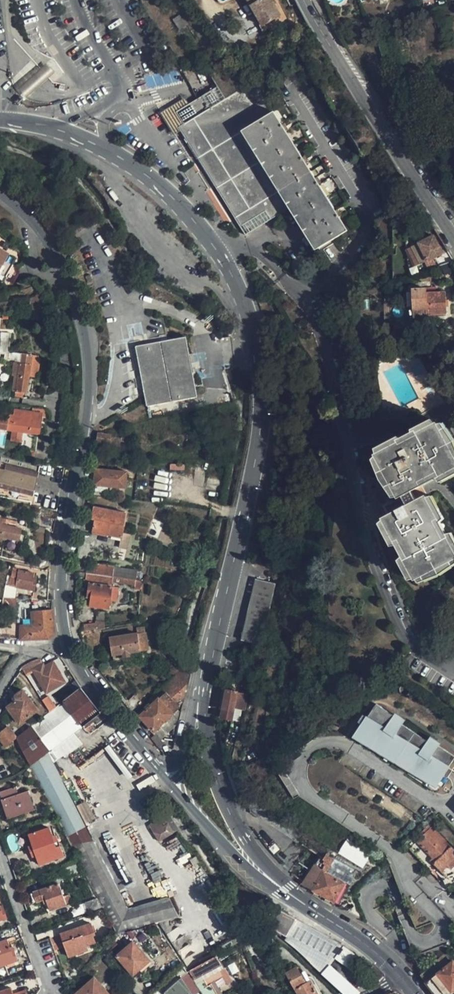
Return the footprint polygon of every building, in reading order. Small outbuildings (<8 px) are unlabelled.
[(267,15),(279,9),(274,0),(250,0),(259,16),(266,13),(267,15)] [(23,72),(11,83),(23,98),(32,90),(53,71),(61,64),(48,50),(43,54),(23,72)] [(346,231),(274,111),(255,81),(241,57),(206,70),(218,89),(192,105),(177,114),(185,125),(180,128),(182,132),(198,157),(246,233),(291,205),(318,249),(346,231)] [(177,114),(192,105),(188,98),(162,114),(176,135),(182,132),(180,128),(185,125),(177,114)] [(442,253),(434,237),(414,247),(422,262),(428,260),(434,256),(439,266),(449,263),(450,263),(451,262),(446,251),(442,253)] [(2,284),(17,257),(0,247),(0,282),(2,284)] [(449,263),(439,266),(443,275),(452,272),(449,263)] [(444,292),(425,294),(424,289),(411,290),(413,319),(426,318),(426,313),(444,313),(444,292)] [(8,357),(11,326),(8,325),(9,312),(0,311),(0,357),(8,357)] [(190,340),(138,346),(145,409),(197,403),(190,340)] [(27,393),(31,356),(20,355),(19,365),(14,364),(12,376),(15,376),(14,391),(27,393)] [(31,391),(30,400),(43,401),(45,393),(31,391)] [(14,409),(13,416),(23,417),(25,411),(14,409)] [(13,431),(24,433),(38,435),(41,413),(25,411),(23,417),(13,416),(7,415),(7,412),(0,411),(0,429),(13,431)] [(443,534),(438,537),(430,520),(435,518),(422,494),(418,486),(416,483),(434,473),(436,477),(453,468),(453,463),(432,421),(412,431),(414,435),(396,445),(394,441),(386,445),(369,454),(392,500),(396,508),(377,518),(389,542),(393,539),(402,556),(398,559),(409,581),(453,557),(453,556),(443,534)] [(24,433),(13,431),(11,440),(22,442),(24,433)] [(34,451),(38,435),(24,433),(22,442),(21,448),(28,449),(34,451)] [(34,451),(28,449),(26,459),(32,460),(34,451)] [(1,490),(34,496),(40,465),(0,456),(0,493),(1,490)] [(124,472),(93,468),(91,485),(122,488),(123,478),(124,472)] [(124,513),(92,507),(85,505),(83,519),(90,520),(93,521),(90,532),(119,538),(124,513)] [(37,527),(52,532),(55,517),(41,513),(37,527)] [(3,535),(2,540),(7,542),(5,549),(14,552),(21,529),(16,528),(18,521),(6,517),(5,519),(0,517),(0,534),(3,535)] [(90,520),(83,519),(81,530),(90,532),(93,521),(90,520)] [(91,563),(84,573),(113,577),(117,577),(135,580),(136,580),(137,570),(119,568),(114,568),(114,565),(91,563)] [(50,570),(37,568),(36,574),(35,577),(49,579),(50,570)] [(36,574),(17,571),(16,576),(8,575),(6,585),(30,589),(28,598),(31,599),(33,590),(35,577),(36,574)] [(113,577),(84,573),(83,583),(87,583),(85,606),(108,608),(109,601),(110,600),(115,601),(117,586),(112,586),(112,582),(113,577)] [(134,585),(135,580),(117,577),(113,577),(112,582),(134,585)] [(242,639),(261,644),(276,583),(257,578),(242,639)] [(29,607),(31,599),(28,598),(10,597),(5,597),(4,599),(0,629),(0,636),(21,639),(47,637),(54,631),(53,607),(29,607)] [(54,607),(53,598),(31,599),(29,607),(53,607),(54,607)] [(150,650),(147,632),(146,627),(139,628),(140,633),(111,638),(114,656),(142,651),(150,650)] [(64,681),(53,661),(44,666),(43,664),(40,659),(30,663),(21,667),(25,673),(34,669),(34,671),(46,690),(64,681)] [(240,672),(226,669),(223,685),(236,687),(240,672)] [(187,679),(179,685),(176,680),(157,695),(161,701),(169,695),(180,709),(182,710),(184,708),(181,705),(185,701),(189,680),(187,679)] [(71,845),(91,843),(48,753),(49,752),(82,727),(101,713),(81,688),(63,702),(55,707),(49,712),(29,726),(19,734),(16,736),(31,765),(54,811),(71,845)] [(222,718),(233,719),(234,708),(242,709),(244,691),(236,690),(226,689),(222,718)] [(37,710),(22,690),(12,697),(13,699),(4,705),(11,714),(12,713),(20,723),(37,710)] [(48,694),(40,698),(49,712),(55,707),(48,694)] [(142,718),(155,732),(174,716),(179,713),(180,709),(169,695),(161,701),(142,718)] [(446,778),(451,770),(448,768),(453,759),(453,756),(437,745),(436,748),(401,725),(392,719),(394,716),(376,705),(367,719),(364,717),(359,724),(362,726),(357,733),(369,740),(365,746),(372,750),(374,747),(385,754),(387,752),(411,767),(408,771),(414,775),(417,771),(425,777),(427,775),(439,782),(443,776),(446,778)] [(155,732),(162,740),(177,727),(180,709),(179,713),(174,716),(155,732)] [(392,719),(401,725),(404,719),(395,713),(394,716),(392,719)] [(16,736),(19,734),(13,726),(9,729),(16,736)] [(0,732),(0,738),(5,744),(16,736),(9,729),(7,727),(0,732)] [(369,740),(357,733),(353,739),(365,746),(369,740)] [(427,742),(436,748),(439,742),(430,736),(427,742)] [(374,747),(372,750),(408,771),(411,767),(387,752),(385,754),(374,747)] [(417,771),(414,775),(435,788),(439,782),(427,775),(425,777),(417,771)] [(33,808),(28,791),(18,793),(15,786),(0,790),(3,798),(8,816),(33,808)] [(159,841),(172,832),(176,830),(165,813),(161,815),(154,820),(156,822),(149,827),(159,841)] [(363,866),(371,856),(308,814),(301,825),(327,842),(363,866)] [(48,826),(28,833),(29,835),(24,836),(31,855),(35,853),(38,862),(58,855),(63,854),(59,843),(55,845),(48,826)] [(432,827),(417,841),(436,862),(433,865),(440,872),(453,858),(453,850),(432,827)] [(111,883),(91,843),(71,845),(78,859),(90,882),(94,891),(111,883)] [(357,874),(321,854),(315,865),(351,885),(357,874)] [(199,865),(194,857),(185,863),(189,869),(190,870),(199,865)] [(82,870),(79,862),(64,867),(67,875),(82,870)] [(249,933),(241,923),(236,916),(232,919),(202,863),(199,865),(190,870),(189,869),(180,875),(218,936),(198,947),(180,918),(179,918),(162,923),(181,956),(190,972),(217,958),(249,940),(253,938),(255,937),(262,933),(255,930),(249,933)] [(344,884),(323,872),(313,867),(303,885),(313,890),(333,903),(344,884)] [(453,882),(453,874),(443,879),(446,885),(453,882)] [(46,910),(65,902),(65,901),(63,895),(62,892),(57,879),(37,886),(28,889),(32,900),(42,898),(46,908),(46,910)] [(69,892),(63,895),(65,901),(71,899),(69,892)] [(95,897),(81,902),(85,911),(98,907),(95,897)] [(124,911),(133,930),(158,923),(162,923),(179,918),(171,900),(124,911)] [(323,973),(341,947),(329,938),(294,920),(272,909),(264,927),(286,937),(285,938),(323,973)] [(61,934),(69,957),(88,950),(87,945),(95,942),(93,936),(95,935),(91,923),(61,934)] [(0,940),(0,965),(15,960),(7,938),(0,940)] [(115,955),(132,973),(149,958),(132,939),(115,955)] [(449,960),(443,954),(436,961),(441,966),(449,960)] [(221,966),(217,958),(190,972),(195,981),(221,966)] [(428,968),(419,975),(425,983),(434,993),(445,993),(446,993),(449,993),(453,989),(453,968),(450,963),(435,975),(428,968)] [(286,974),(297,993),(318,993),(304,972),(300,974),(297,968),(286,974)] [(198,988),(189,973),(180,978),(190,992),(198,988)] [(74,993),(109,993),(93,976),(74,993)] [(190,992),(180,978),(162,992),(164,993),(191,993),(190,992)] [(24,992),(18,993),(17,991),(12,992),(10,985),(0,989),(0,993),(24,993),(24,992)]
